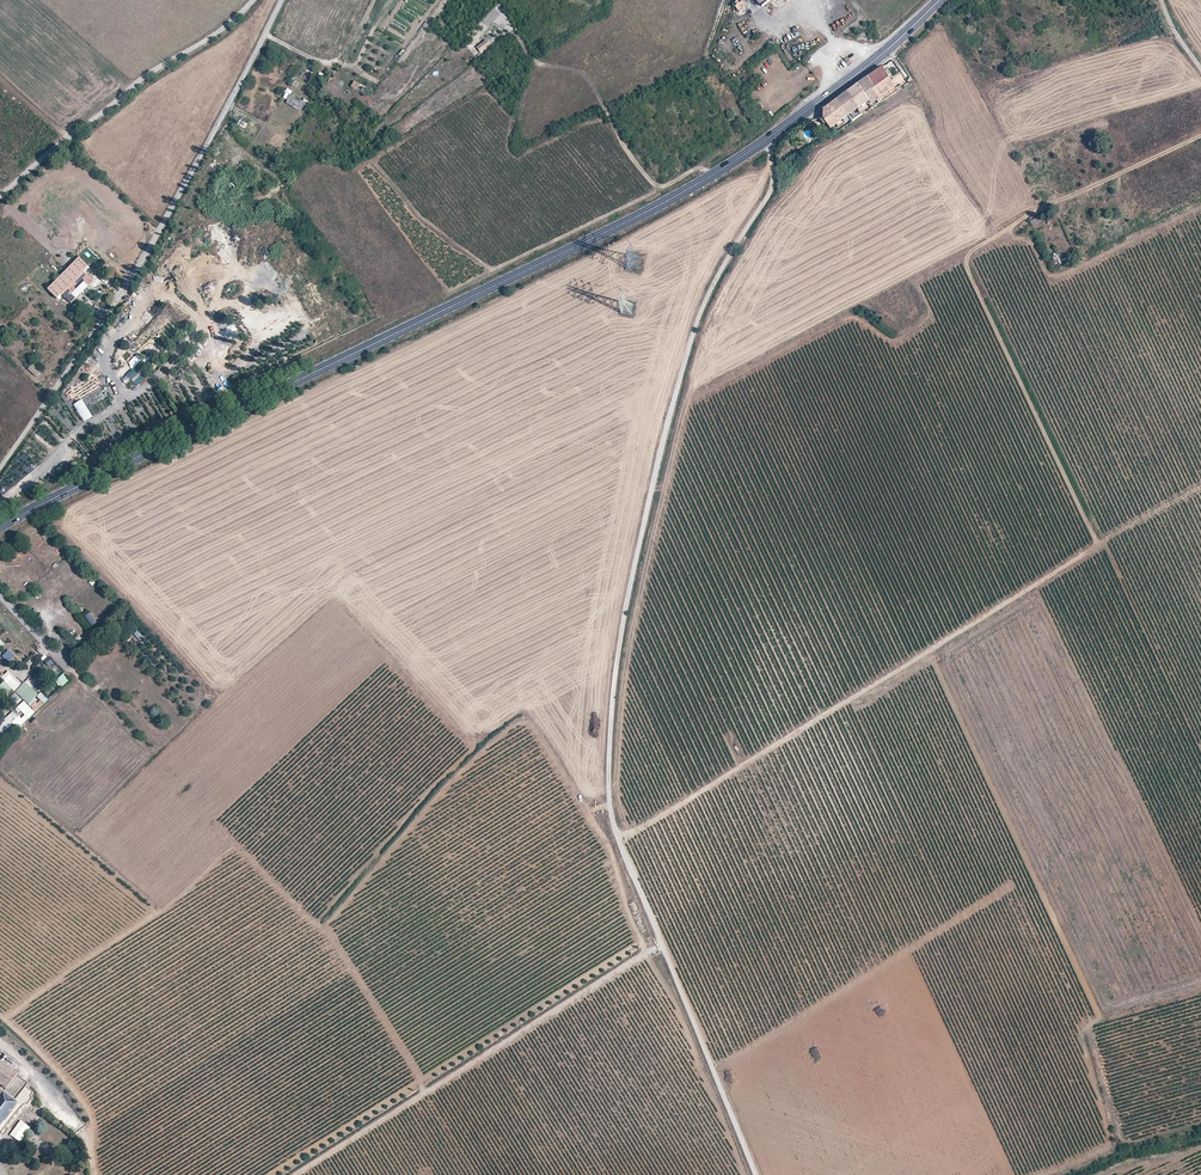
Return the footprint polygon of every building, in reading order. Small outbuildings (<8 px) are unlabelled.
[(735,5),(739,10),(747,5),(743,0),(735,5)] [(486,39),(476,46),(481,53),(491,46),(486,39)] [(890,78),(883,67),(868,77),(875,88),(879,86),(890,78)] [(869,100),(873,106),(878,102),(886,99),(879,86),(875,88),(868,77),(847,92),(858,108),(867,101),(869,100)] [(890,79),(890,78),(879,86),(886,99),(898,90),(890,79)] [(351,87),(356,90),(359,84),(355,81),(351,87)] [(288,100),(292,90),(286,88),(283,98),(288,100)] [(837,99),(849,115),(858,108),(847,92),(837,99)] [(290,94),(286,103),(301,111),(307,99),(303,97),(302,100),(290,94)] [(823,109),(823,118),(827,123),(831,128),(843,119),(847,116),(849,115),(837,99),(823,109)] [(858,108),(859,110),(869,104),(867,101),(858,108)] [(1030,220),(1032,225),(1041,221),(1039,216),(1030,220)] [(1050,260),(1052,264),(1060,260),(1058,256),(1050,260)] [(90,267),(79,258),(48,289),(58,299),(62,295),(71,304),(93,281),(85,272),(90,267)] [(624,300),(621,311),(630,314),(633,302),(624,300)] [(171,329),(161,334),(164,339),(174,334),(171,329)] [(152,352),(161,343),(158,340),(148,349),(152,352)] [(128,342),(119,350),(123,355),(132,347),(128,342)] [(28,369),(35,376),(40,371),(32,364),(28,369)] [(127,373),(131,370),(126,365),(123,368),(127,373)] [(126,374),(135,386),(147,376),(138,365),(126,374)] [(122,379),(125,384),(131,380),(127,375),(122,379)] [(90,385),(91,389),(100,386),(96,376),(86,379),(88,386),(90,385)] [(88,407),(107,395),(103,387),(83,399),(88,407)] [(65,390),(66,401),(83,399),(82,391),(73,392),(72,389),(65,390)] [(84,617),(88,621),(93,616),(88,612),(84,617)] [(10,649),(1,655),(7,663),(15,657),(10,649)] [(29,668),(35,662),(31,657),(25,664),(29,668)] [(0,678),(3,682),(0,685),(0,689),(7,697),(21,684),(8,670),(0,678)] [(55,678),(58,686),(69,682),(65,674),(55,678)] [(22,699),(34,712),(48,700),(40,692),(38,695),(31,688),(36,684),(30,677),(8,697),(15,705),(22,699)] [(33,711),(23,701),(0,722),(0,742),(33,711)] [(9,1057),(3,1064),(12,1070),(17,1063),(9,1057)] [(6,1089),(3,1093),(14,1101),(28,1084),(12,1070),(3,1064),(0,1061),(0,1085),(6,1089)] [(31,1086),(28,1084),(14,1101),(3,1093),(0,1097),(0,1129),(19,1106),(22,1108),(24,1105),(27,1105),(32,1100),(31,1097),(34,1093),(29,1089),(31,1086)] [(22,1108),(19,1106),(0,1129),(0,1132),(1,1133),(22,1108)] [(14,1133),(24,1122),(18,1117),(8,1128),(14,1133)]
